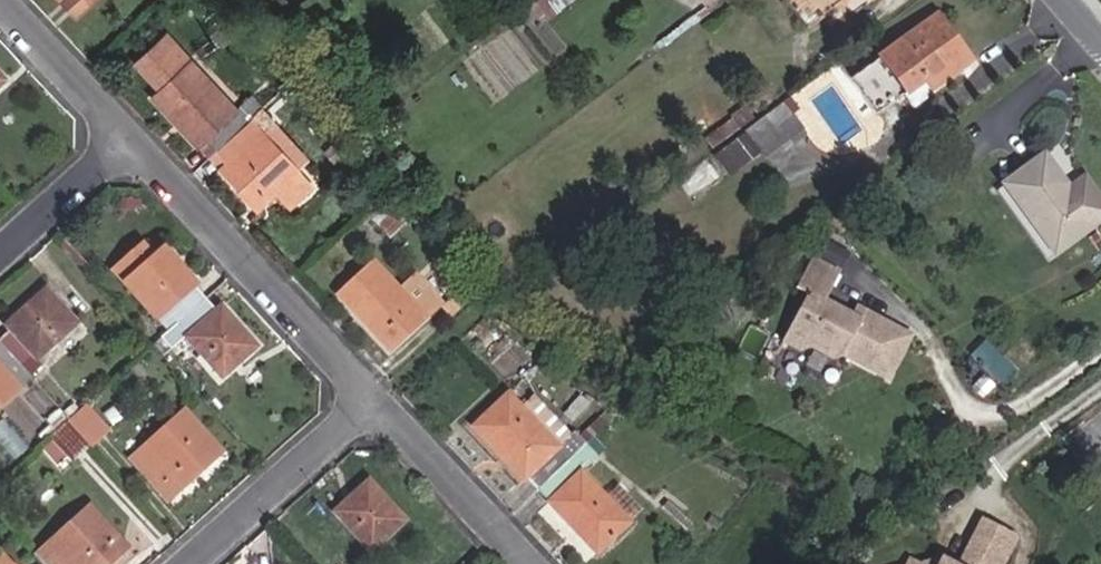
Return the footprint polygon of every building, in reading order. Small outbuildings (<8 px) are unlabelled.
[(74,14),(89,0),(66,0),(63,3),(74,14)] [(548,16),(569,0),(539,0),(537,2),(548,16)] [(806,27),(840,0),(842,4),(847,0),(785,0),(806,27)] [(969,61),(937,16),(880,57),(911,102),(969,61)] [(248,99),(235,111),(166,37),(136,65),(162,92),(154,99),(164,110),(169,106),(184,122),(179,127),(198,146),(206,139),(216,151),(258,110),(248,99)] [(782,107),(745,137),(751,146),(755,151),(793,120),(782,107)] [(707,139),(712,148),(750,119),(743,108),(732,117),(734,120),(707,139)] [(290,207),(310,188),(259,135),(271,124),(258,110),(216,151),(229,164),(220,171),(256,209),(275,192),(290,207)] [(751,146),(745,137),(723,155),(730,163),(751,146)] [(209,158),(216,151),(206,139),(198,146),(209,158)] [(1063,142),(1049,150),(1062,172),(1075,165),(1063,142)] [(220,171),(229,164),(216,151),(209,158),(220,171)] [(721,170),(730,163),(723,155),(714,162),(721,170)] [(1052,254),(1093,226),(1043,156),(1003,184),(1052,254)] [(178,268),(169,276),(141,246),(112,272),(167,332),(204,300),(191,286),(193,285),(178,268)] [(866,311),(861,320),(822,299),(840,270),(812,254),(794,283),(806,290),(788,321),(805,332),(808,342),(830,355),(842,352),(887,378),(901,353),(889,346),(899,329),(866,311)] [(441,280),(451,274),(444,263),(434,267),(441,280)] [(388,350),(437,305),(414,280),(400,293),(373,264),(339,296),(351,310),(353,308),(362,318),(361,320),(388,350)] [(35,360),(74,326),(44,292),(5,327),(10,330),(0,339),(0,344),(29,377),(41,367),(35,360)] [(450,318),(463,305),(454,296),(440,309),(450,318)] [(221,377),(253,348),(218,310),(216,313),(204,300),(167,332),(152,346),(163,358),(185,339),(221,377)] [(35,385),(29,377),(0,344),(0,405),(22,385),(28,391),(35,385)] [(1015,374),(988,348),(976,359),(1003,386),(1015,374)] [(983,398),(993,387),(984,378),(974,388),(983,398)] [(576,434),(568,440),(531,401),(523,409),(509,395),(473,428),(524,481),(526,480),(537,491),(585,445),(576,434)] [(90,447),(108,432),(85,406),(67,422),(90,447)] [(130,459),(168,500),(220,453),(183,412),(130,459)] [(48,439),(70,464),(90,447),(67,422),(48,439)] [(596,555),(628,525),(579,473),(597,457),(585,445),(537,491),(596,555)] [(370,552),(404,523),(367,483),(334,513),(370,552)] [(40,563),(108,563),(125,549),(89,508),(34,557),(40,563)] [(983,521),(968,552),(977,556),(973,563),(1003,563),(1015,536),(983,521)]
